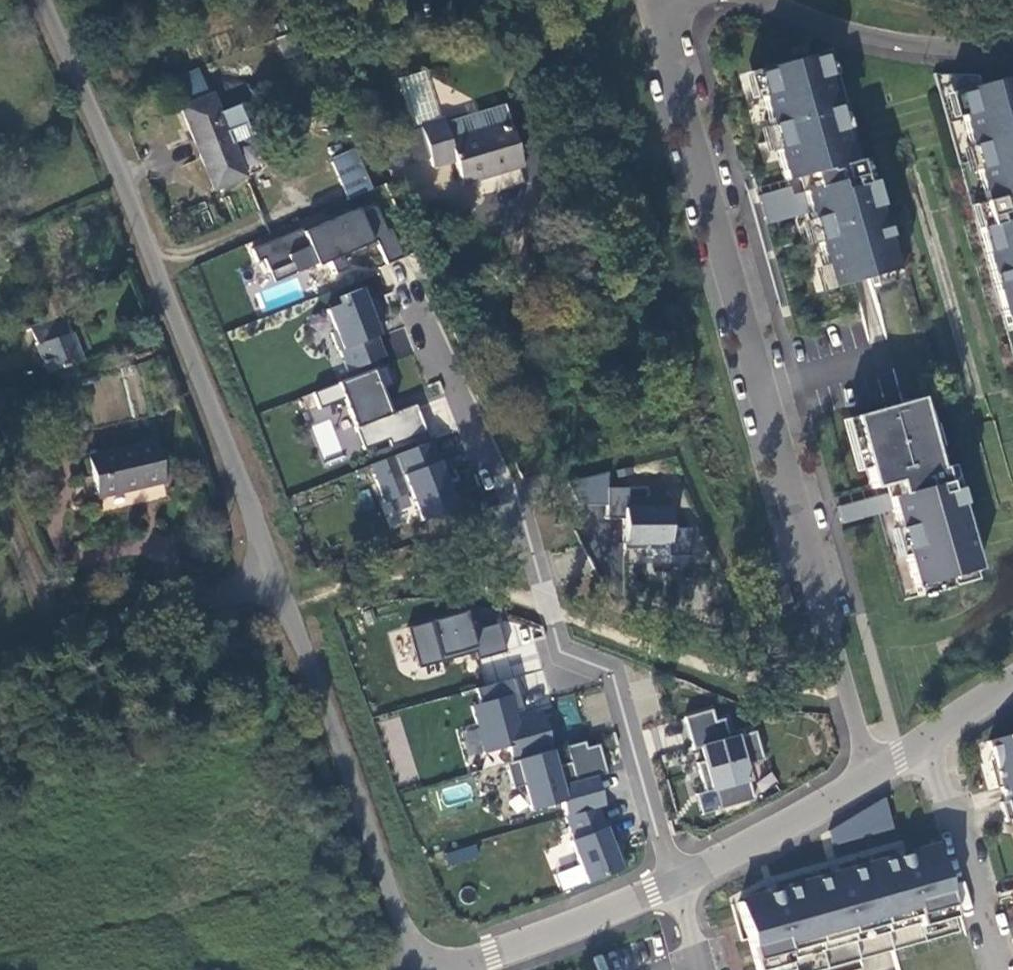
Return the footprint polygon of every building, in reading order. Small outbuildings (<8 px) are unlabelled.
[(817,54),(763,69),(794,179),(808,175),(839,287),(894,271),(869,183),(861,185),(854,162),(849,163),(817,54)] [(185,72),(195,93),(207,87),(198,66),(185,72)] [(953,92),(984,202),(979,204),(985,227),(976,229),(1001,318),(1012,315),(1012,75),(953,92)] [(211,95),(178,108),(211,190),(244,176),(211,95)] [(449,141),(443,119),(421,125),(432,168),(455,161),(461,184),(521,166),(509,124),(449,141)] [(361,149),(339,159),(354,197),(378,187),(361,149)] [(357,211),(303,234),(301,230),(250,252),(256,265),(263,261),(269,274),(289,266),(295,278),(317,269),(328,264),(334,279),(345,274),(339,260),(372,246),(377,244),(387,267),(402,261),(389,229),(385,231),(375,209),(359,216),(357,211)] [(341,306),(325,313),(334,335),(331,336),(346,376),(349,375),(385,361),(377,342),(380,341),(375,329),(384,325),(375,301),(366,304),(363,298),(360,291),(338,299),(341,306)] [(50,309),(46,296),(36,300),(42,321),(48,320),(46,311),(50,309)] [(45,372),(81,360),(65,321),(31,333),(36,343),(34,344),(45,372)] [(415,407),(391,417),(382,393),(392,390),(383,367),(312,395),(318,412),(343,403),(363,454),(389,444),(391,449),(426,435),(415,407)] [(979,571),(956,490),(946,493),(940,469),(935,470),(916,400),(850,418),(870,490),(884,486),(887,494),(837,508),(841,525),(891,511),(913,589),(929,585),(932,594),(947,589),(945,580),(979,571)] [(151,442),(85,457),(94,499),(161,484),(151,442)] [(423,529),(458,515),(430,444),(369,468),(384,507),(411,497),(423,529)] [(576,509),(606,509),(606,522),(622,522),(622,552),(626,552),(667,553),(667,559),(688,560),(689,530),(667,530),(668,500),(627,499),(627,490),(606,490),(606,475),(566,485),(576,509)] [(506,657),(496,625),(468,633),(463,617),(408,633),(419,672),(475,657),(477,665),(506,657)] [(483,755),(507,748),(510,760),(550,749),(540,712),(514,719),(513,715),(521,712),(512,679),(474,689),(478,702),(470,704),(483,755)] [(567,728),(583,721),(571,693),(555,700),(567,728)] [(737,735),(727,738),(722,719),(713,721),(710,710),(683,718),(692,748),(697,746),(710,790),(746,780),(749,779),(746,767),(762,762),(753,733),(737,737),(737,735)] [(1005,802),(1012,799),(1012,734),(988,741),(993,760),(996,770),(991,771),(996,788),(1001,787),(1005,802)] [(565,753),(568,764),(554,768),(559,785),(604,774),(596,745),(584,748),(583,742),(564,747),(565,753)] [(512,790),(522,787),(529,812),(559,804),(563,816),(601,806),(594,776),(559,785),(554,768),(550,752),(505,764),(512,790)] [(696,794),(702,816),(753,801),(746,780),(710,790),(696,794)] [(892,829),(884,798),(829,832),(832,846),(892,829)] [(1012,820),(1012,799),(1005,802),(1000,803),(1006,822),(1012,820)] [(566,842),(584,886),(620,873),(597,808),(561,818),(570,840),(566,842)] [(447,865),(477,860),(475,846),(445,851),(447,865)] [(937,847),(738,903),(754,962),(789,952),(792,963),(956,917),(937,847)] [(754,962),(757,969),(767,969),(792,963),(789,952),(754,962)]
